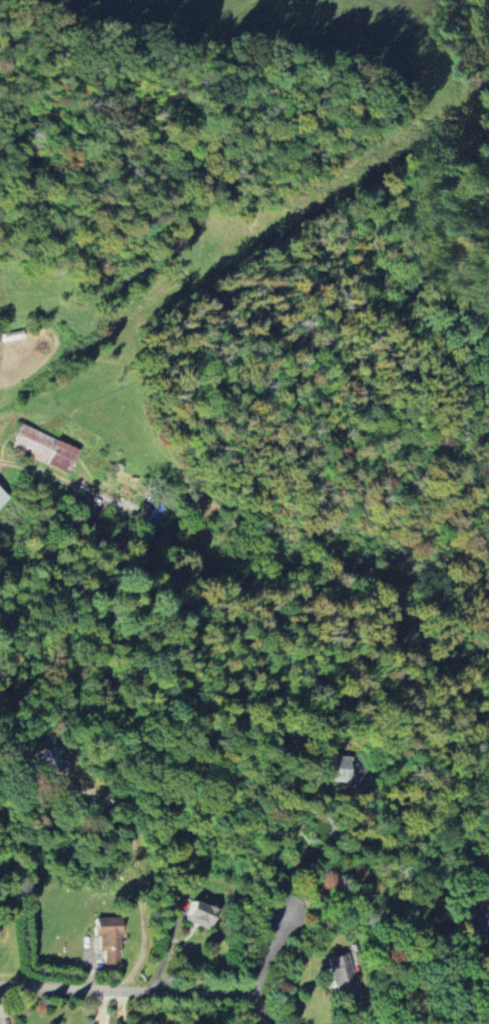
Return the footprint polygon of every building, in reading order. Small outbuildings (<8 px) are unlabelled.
[(10,449),(68,473),(78,449),(20,425),(10,449)] [(54,772),(68,765),(57,743),(43,750),(54,772)] [(346,782),(347,756),(322,755),(321,781),(346,782)] [(214,910),(192,901),(184,920),(206,929),(214,910)] [(477,940),(488,928),(488,915),(479,905),(460,923),(477,940)] [(121,964),(119,917),(93,918),(94,937),(98,937),(98,952),(103,951),(104,965),(121,964)]
